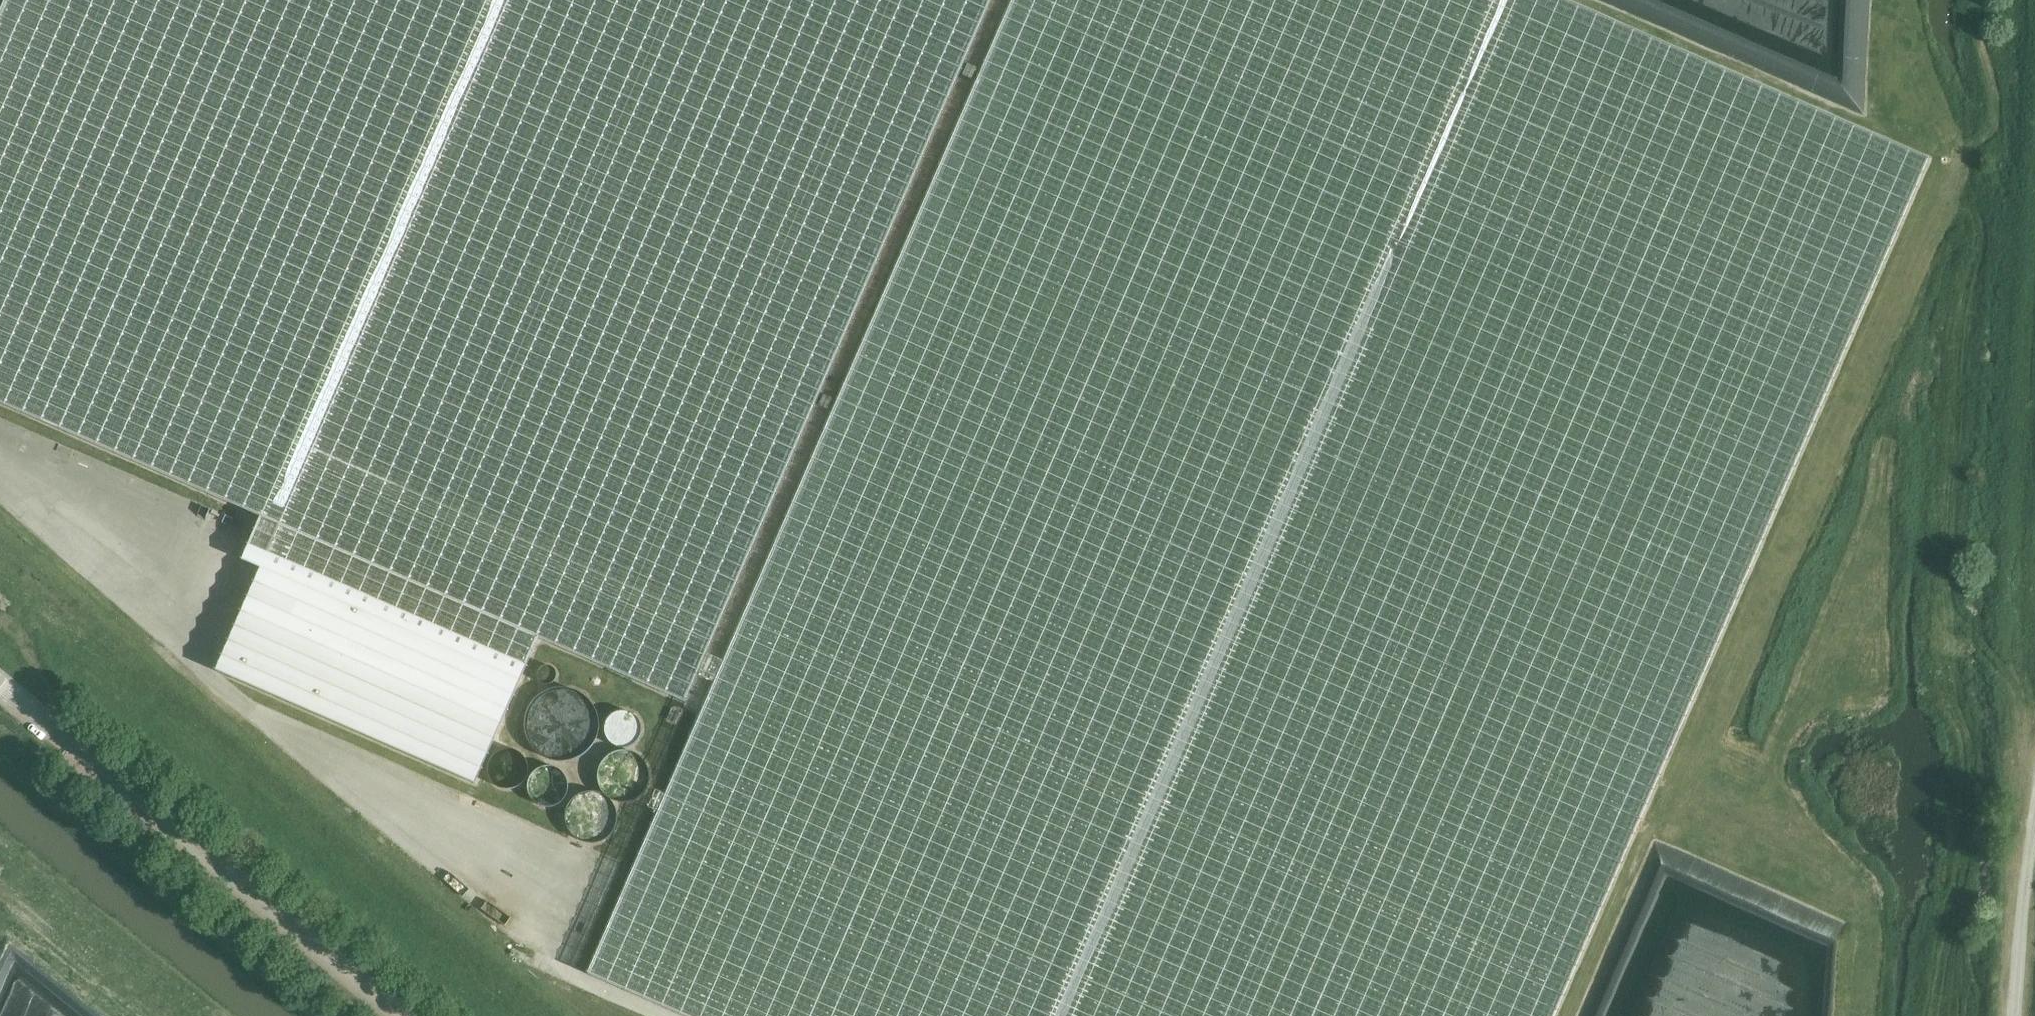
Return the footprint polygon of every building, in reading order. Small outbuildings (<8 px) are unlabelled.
[(0,19),(0,403),(262,518),(243,561),(262,569),(217,671),(476,784),(540,639),(686,703),(993,0),(8,0),(0,19)] [(589,975),(684,1015),(1556,1015),(1929,160),(1563,0),(1015,0),(589,975)] [(224,511),(209,550),(230,557),(244,518),(224,511)]
